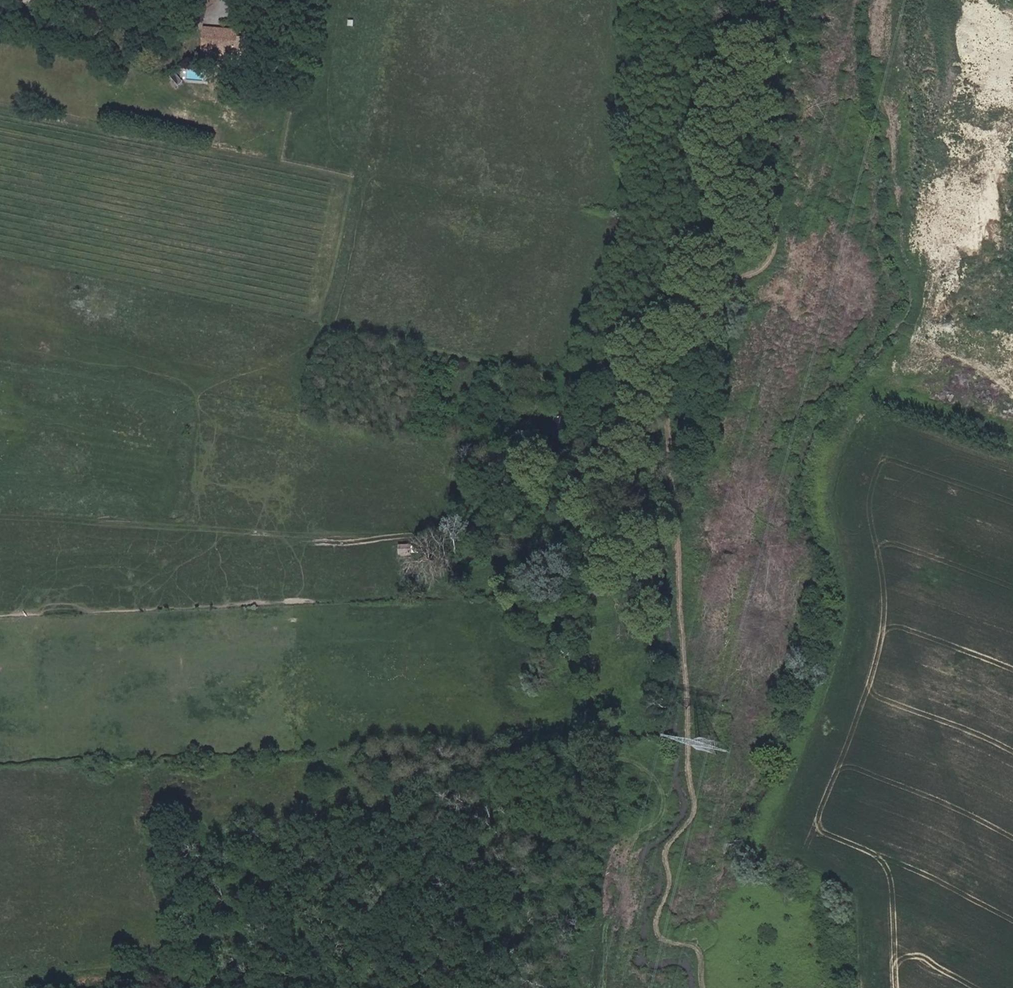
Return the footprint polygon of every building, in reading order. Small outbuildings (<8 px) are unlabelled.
[(206,49),(242,56),(244,42),(232,40),(233,32),(209,28),(206,49)] [(232,40),(244,42),(245,34),(233,32),(232,40)] [(404,559),(416,558),(415,548),(403,549),(404,559)]
